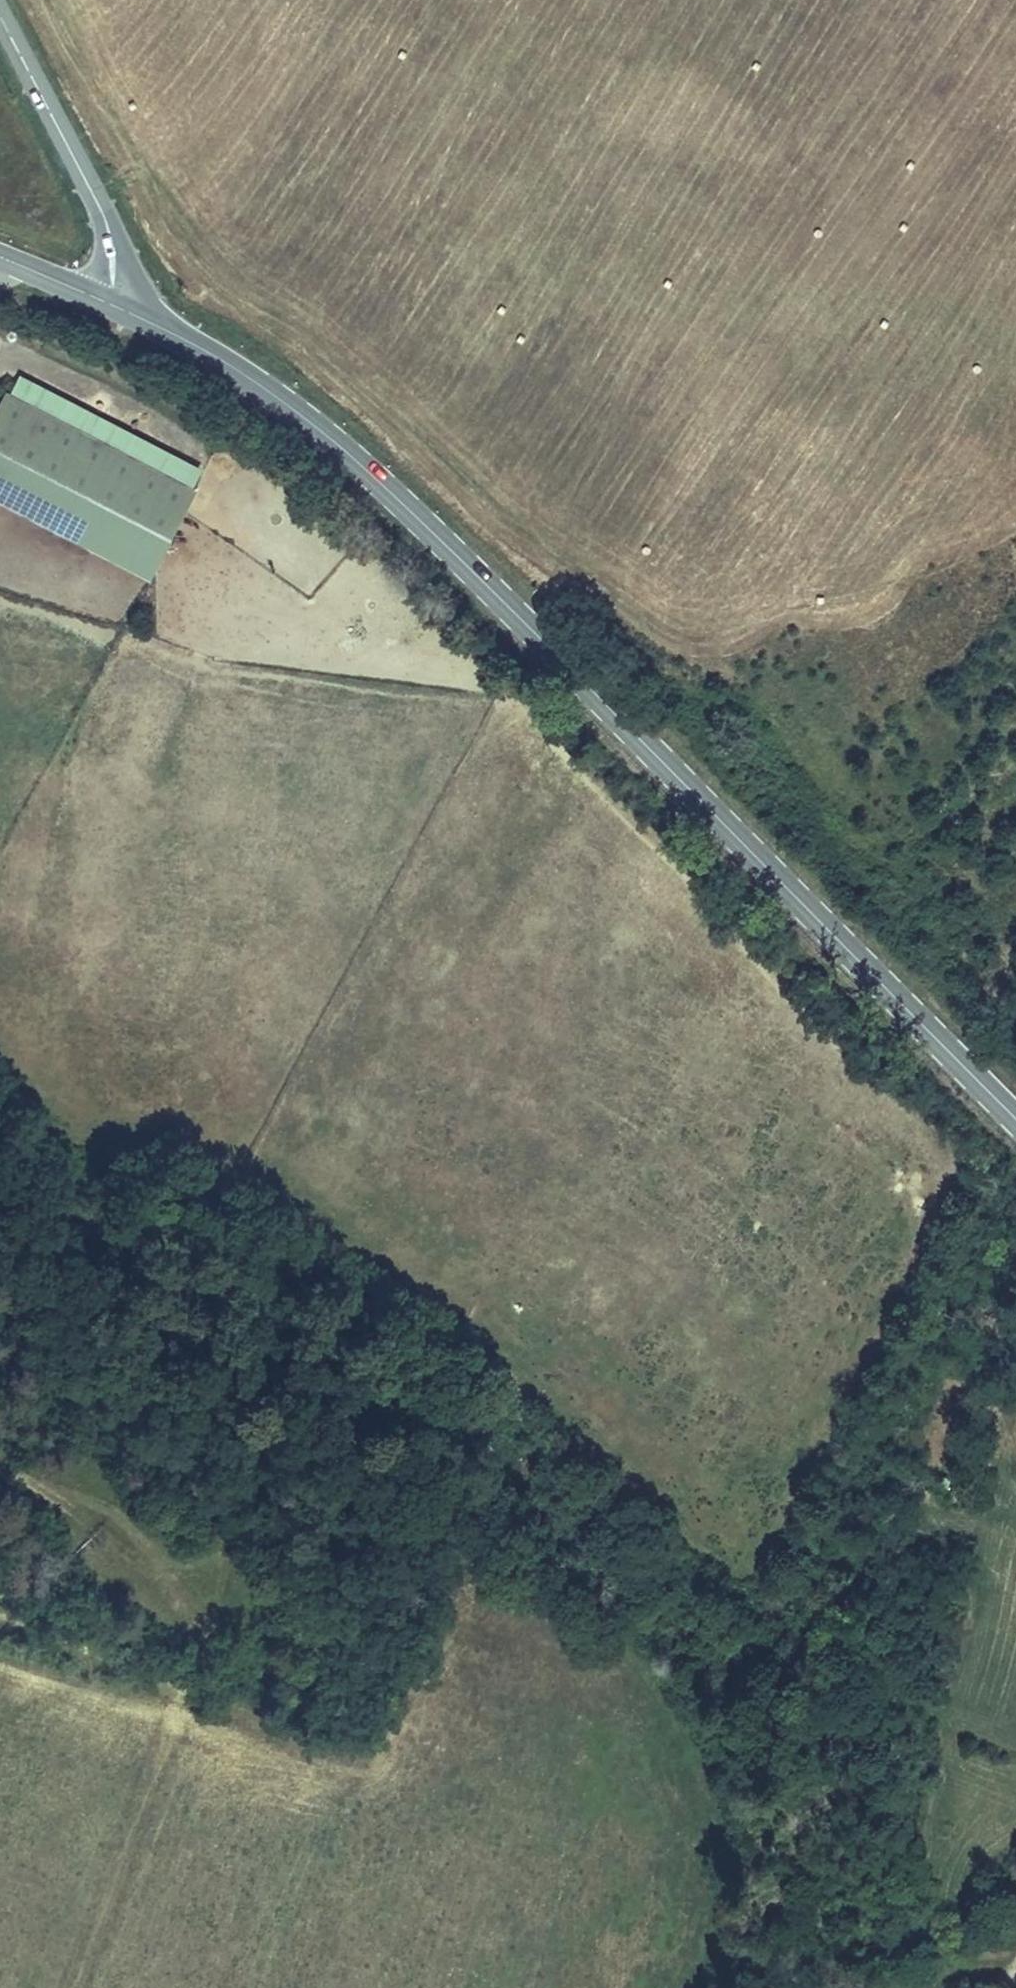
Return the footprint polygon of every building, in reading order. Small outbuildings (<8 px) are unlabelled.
[(9,383),(0,400),(0,482),(152,562),(194,481),(9,383)]
